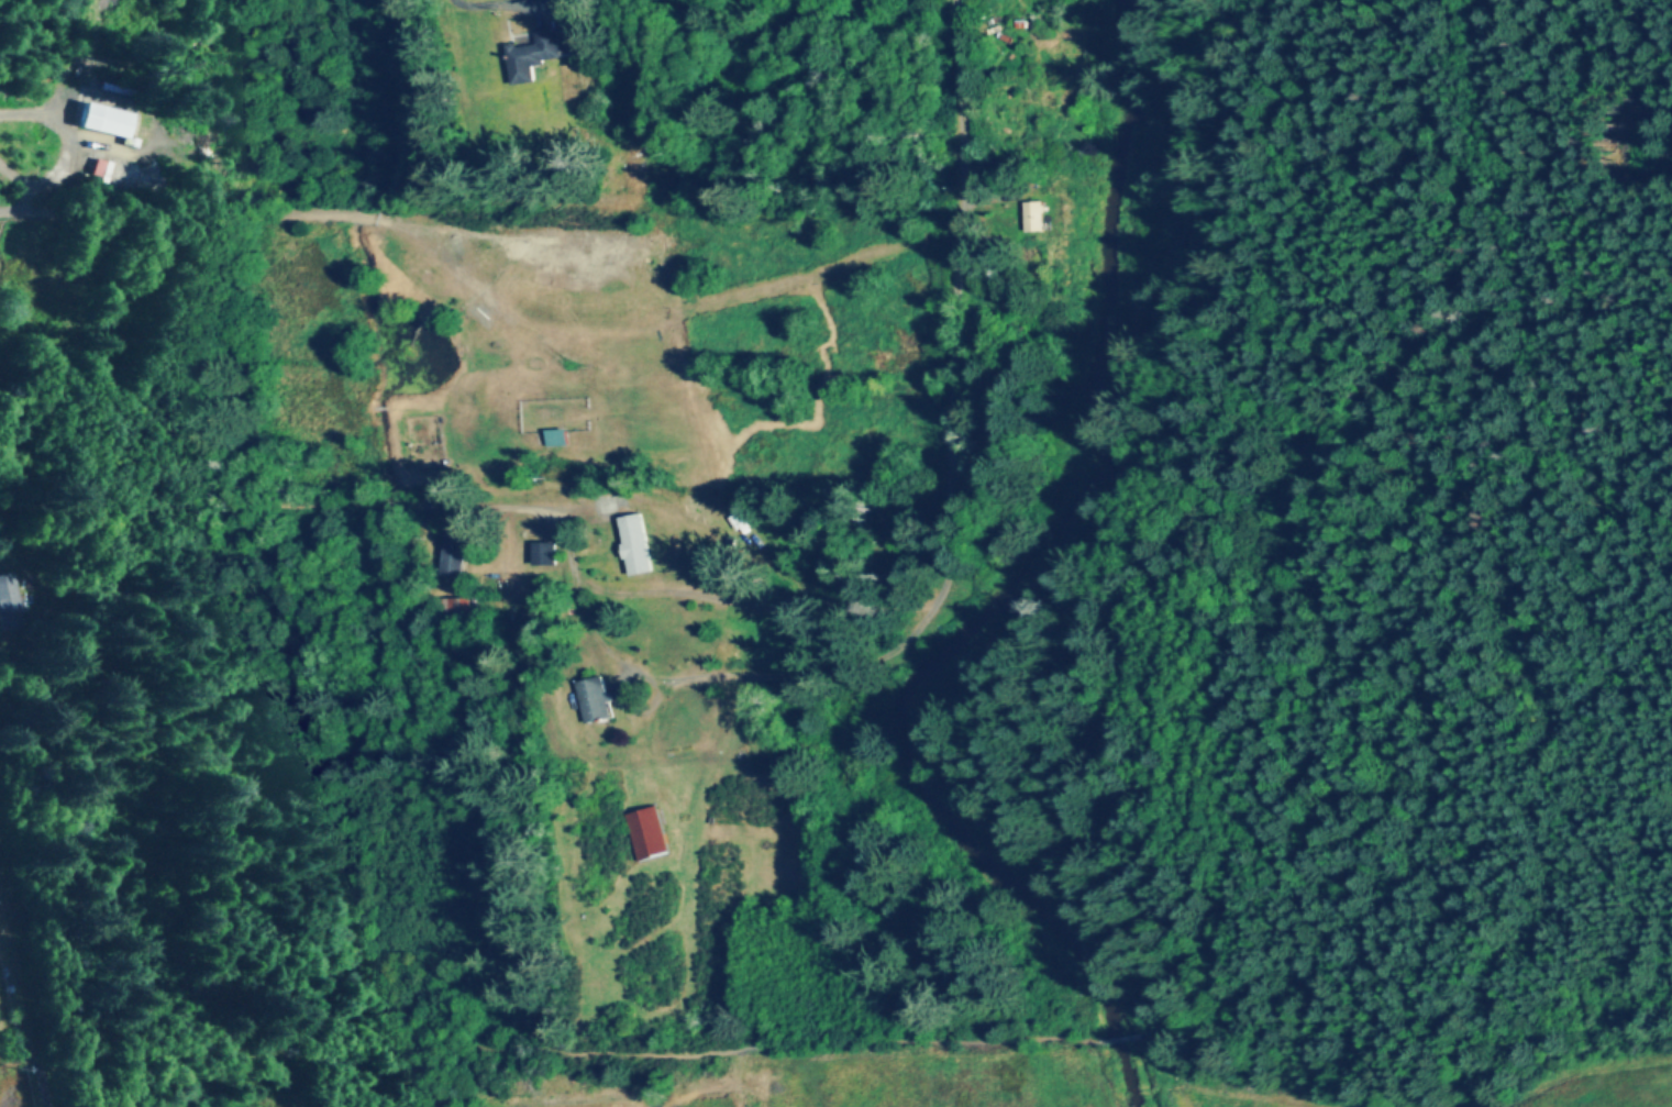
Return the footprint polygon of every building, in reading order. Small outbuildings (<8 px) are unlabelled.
[(534,35),(535,44),(506,47),(510,86),(534,84),(532,63),(576,58),(573,31),(534,35)] [(131,139),(136,114),(85,103),(80,129),(131,139)] [(1049,200),(1030,200),(1030,230),(1049,230),(1049,200)] [(630,576),(654,572),(644,514),(621,518),(630,576)] [(466,577),(468,527),(447,526),(445,577),(466,577)] [(558,566),(558,543),(535,543),(535,566),(558,566)] [(2,632),(26,628),(17,573),(0,575),(0,617),(2,632)] [(471,599),(439,599),(439,629),(471,629),(471,599)] [(604,675),(575,681),(584,723),(612,718),(604,675)] [(669,855),(659,806),(626,813),(636,862),(669,855)]
